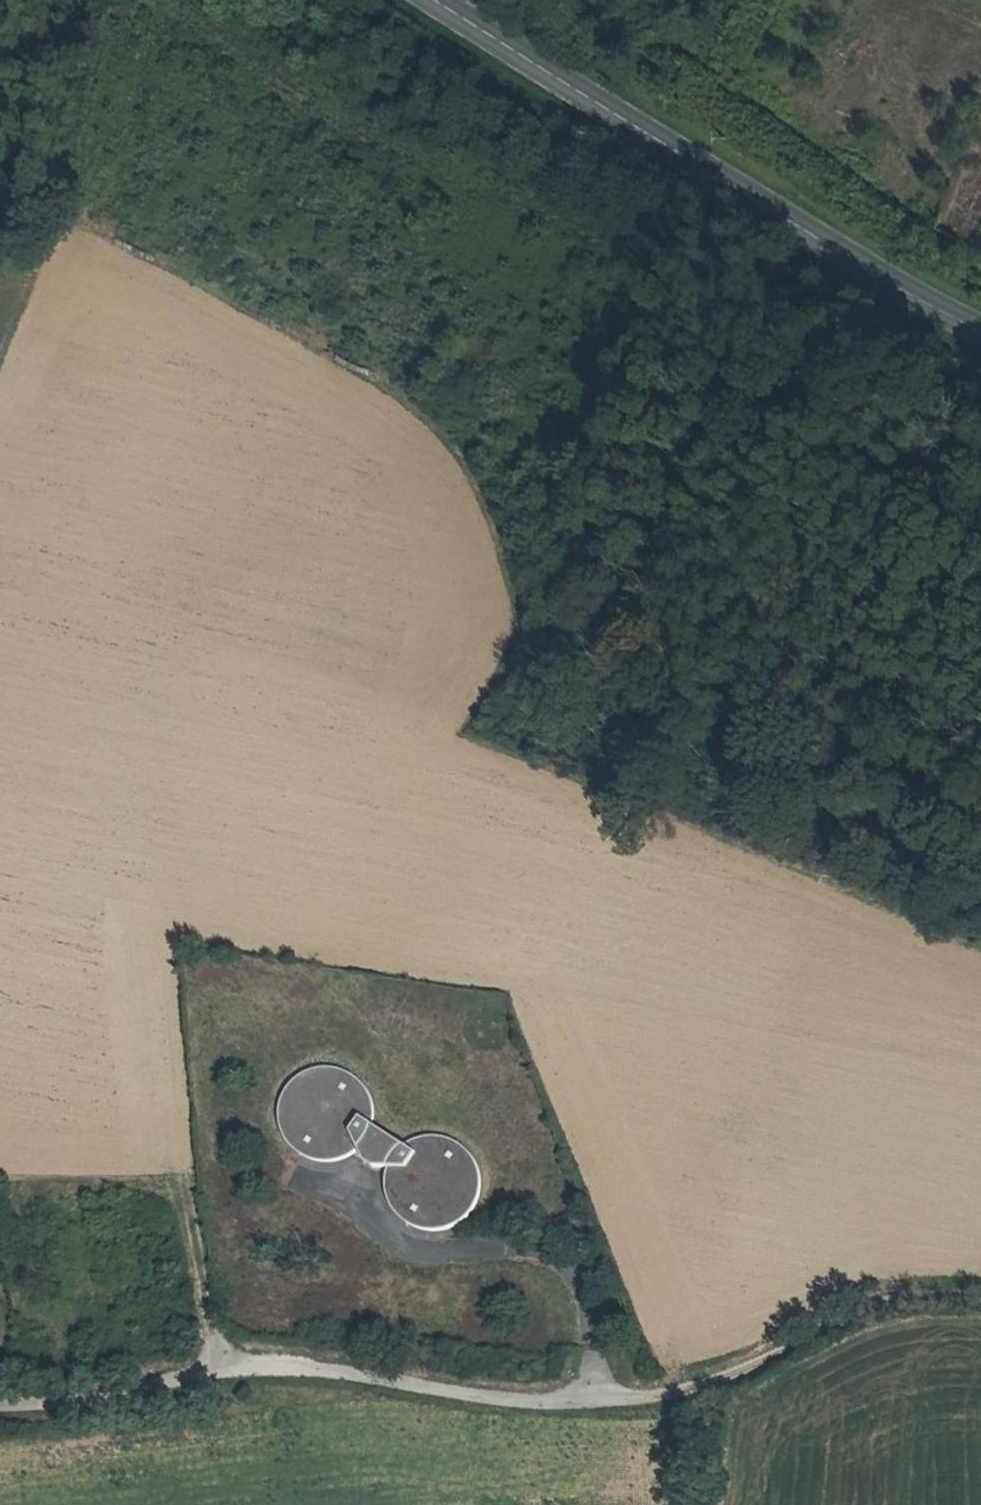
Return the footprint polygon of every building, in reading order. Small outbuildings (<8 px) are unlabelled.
[(408,1158),(355,1125),(346,1139),(365,1167),(398,1172),(408,1158)]
